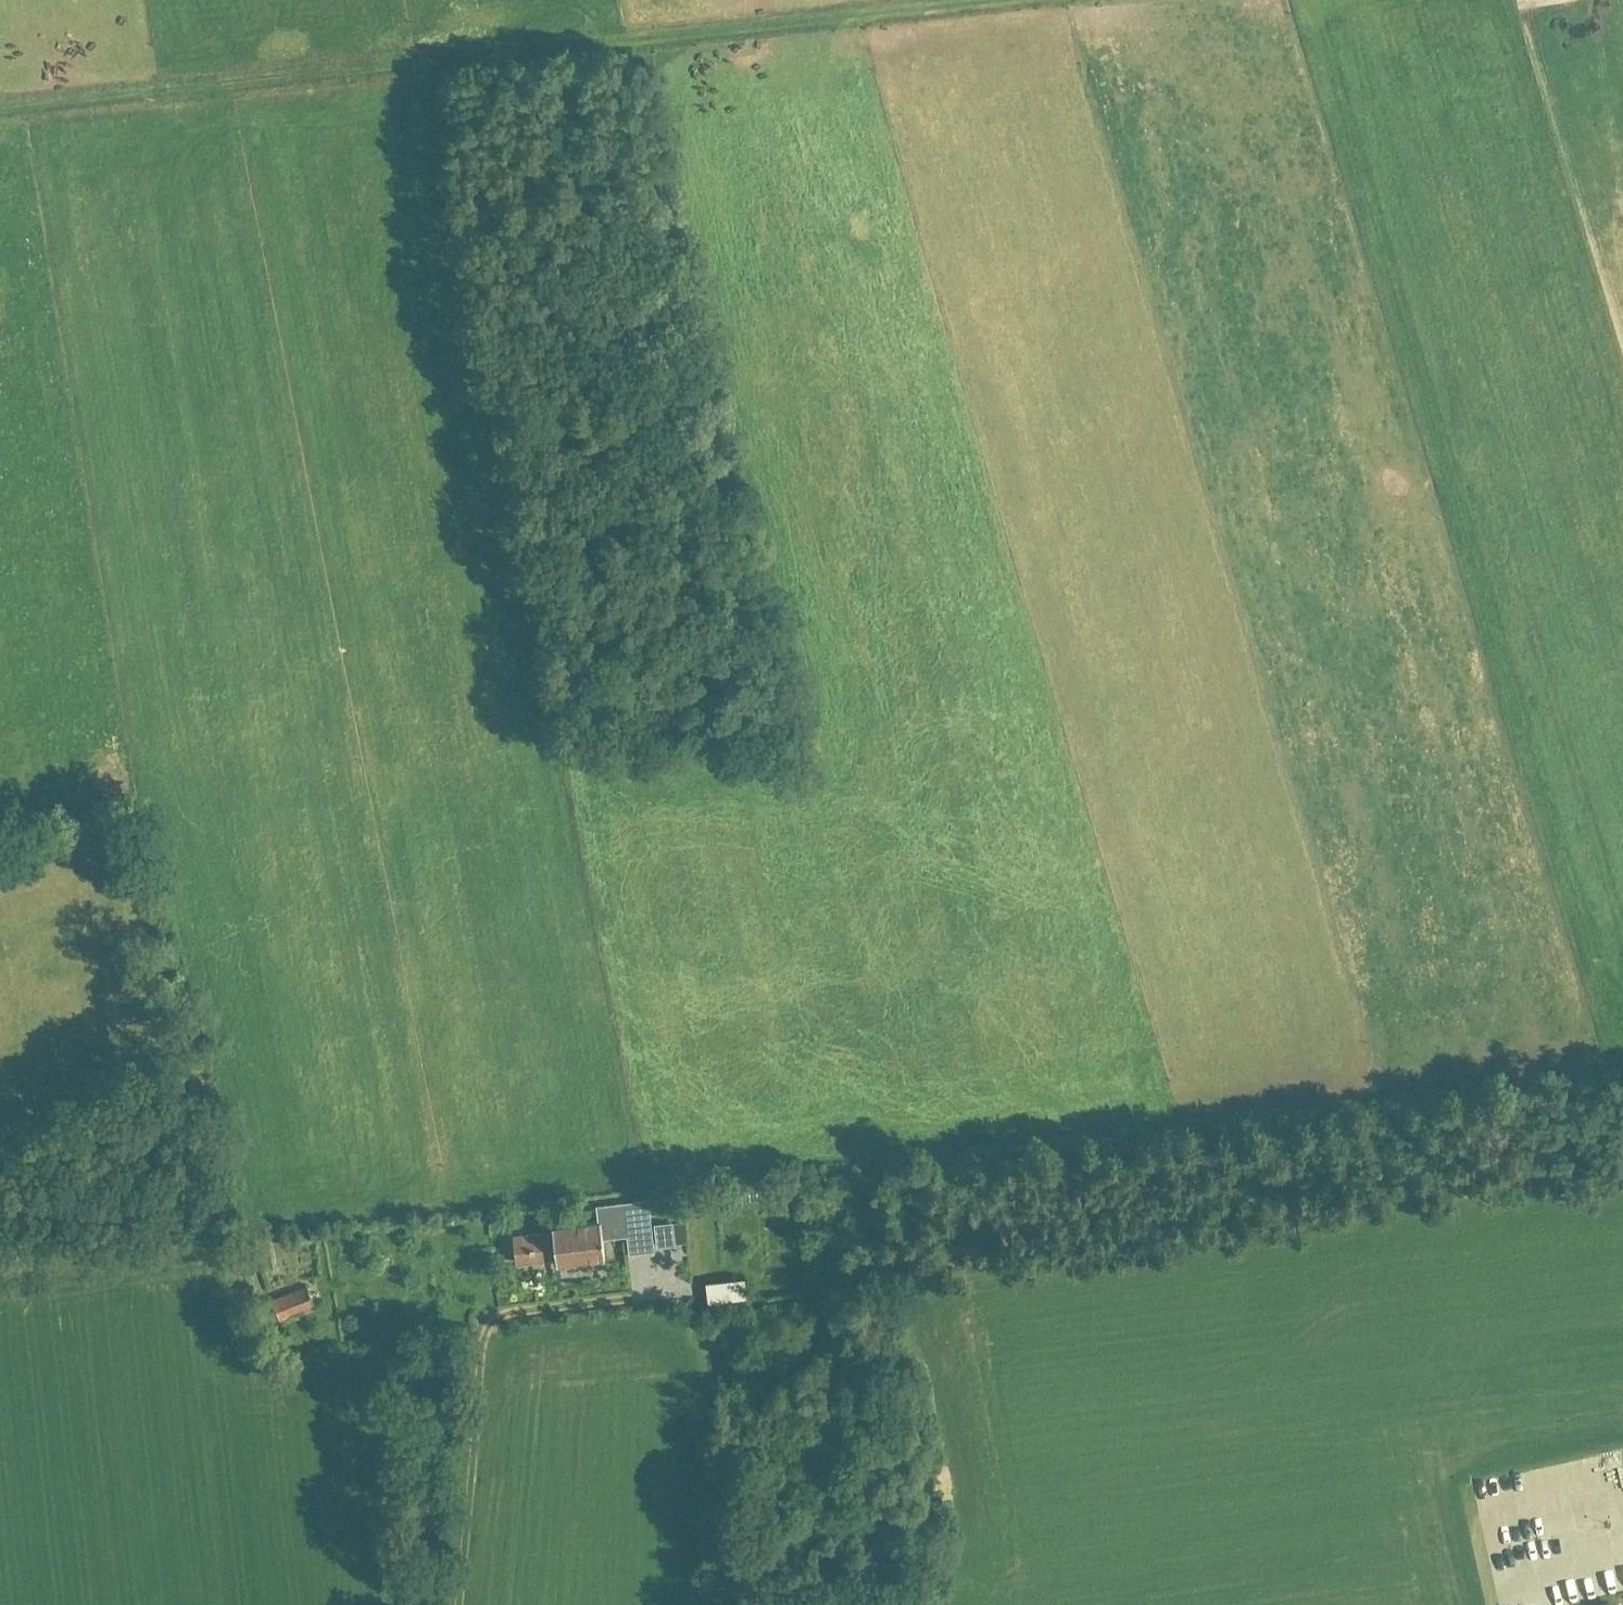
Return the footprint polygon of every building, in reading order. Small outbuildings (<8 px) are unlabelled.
[(556,1264),(604,1257),(601,1232),(650,1225),(647,1200),(596,1207),(598,1222),(552,1228),(552,1233),(528,1236),(532,1261),(555,1258),(556,1264)] [(674,1245),(671,1223),(654,1225),(657,1247),(674,1245)] [(318,1245),(317,1238),(316,1235),(299,1239),(302,1249),(318,1245)] [(659,1261),(659,1271),(678,1271),(678,1261),(659,1261)] [(306,1287),(273,1301),(281,1321),(314,1307),(306,1287)] [(535,1298),(535,1309),(556,1308),(555,1297),(535,1298)]
